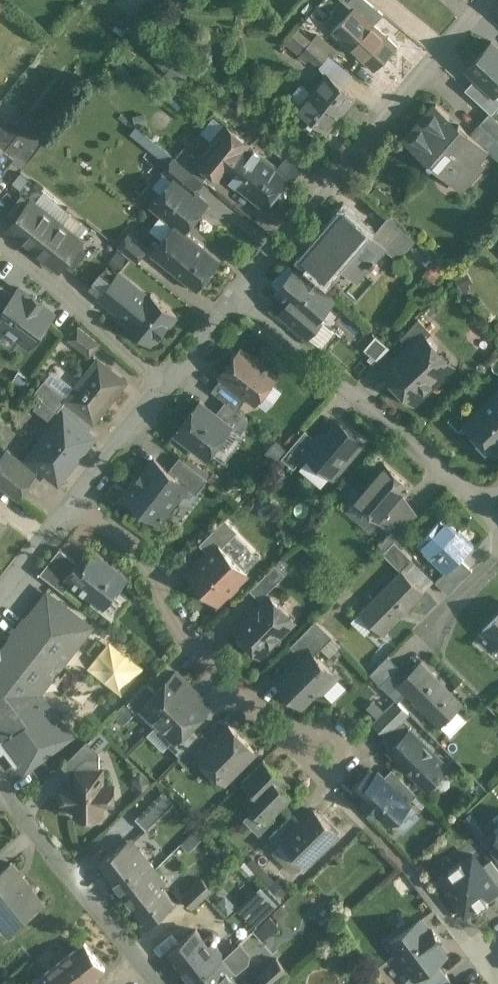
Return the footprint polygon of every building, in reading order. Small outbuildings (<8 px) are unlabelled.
[(367,0),(350,0),(348,2),(354,7),(355,7),(374,24),(383,14),(367,0)] [(374,24),(355,7),(354,7),(333,31),(375,70),(397,46),(374,24)] [(329,55),(312,40),(299,56),(306,62),(310,58),(320,66),(329,55)] [(492,42),(493,42),(492,41),(479,55),(476,52),(466,63),(469,66),(466,68),(467,69),(494,94),(494,95),(495,96),(497,92),(497,48),(492,42)] [(355,97),(328,75),(310,96),(297,111),(312,123),(315,120),(328,131),(355,97)] [(489,150),(436,104),(405,141),(428,161),(427,162),(431,165),(432,164),(440,171),(448,162),(468,180),(465,183),(466,184),(484,164),(476,158),(484,148),(488,151),(489,150)] [(490,112),(479,124),(497,141),(497,120),(490,112)] [(3,121),(0,125),(0,145),(5,149),(28,121),(20,115),(14,120),(3,121)] [(28,121),(5,149),(15,157),(13,160),(23,168),(49,135),(29,120),(28,121)] [(199,159),(198,160),(211,171),(221,178),(224,174),(248,144),(226,126),(199,159)] [(248,144),(224,174),(265,207),(289,178),(248,144)] [(1,177),(0,176),(13,160),(15,157),(5,149),(0,145),(0,179),(1,177)] [(199,159),(183,147),(175,157),(188,167),(204,180),(211,171),(198,160),(199,159)] [(175,157),(165,170),(175,178),(176,177),(178,179),(188,167),(175,157)] [(204,180),(188,167),(178,179),(194,192),(204,180)] [(175,178),(152,205),(175,224),(176,223),(184,230),(207,202),(194,192),(178,179),(176,177),(175,178)] [(56,220),(32,201),(9,229),(34,249),(56,220)] [(345,213),(306,257),(323,272),(327,275),(340,260),(359,276),(355,280),(357,281),(370,266),(372,267),(376,262),(375,260),(385,249),(389,253),(390,252),(372,236),(345,213)] [(408,231),(390,215),(380,227),(399,243),(408,231)] [(56,220),(34,249),(59,268),(82,240),(56,220)] [(175,224),(152,253),(197,290),(221,260),(184,230),(176,223),(175,224)] [(399,243),(380,227),(372,236),(390,252),(391,252),(399,259),(416,239),(408,231),(399,243)] [(148,248),(129,233),(118,246),(137,261),(148,248)] [(307,258),(299,269),(297,267),(294,270),(288,265),(273,283),(279,288),(276,291),(289,302),(290,302),(296,308),(299,304),(320,322),(321,320),(318,318),(334,299),(314,282),(323,272),(307,258)] [(107,266),(90,286),(100,294),(116,274),(107,266)] [(148,297),(118,272),(116,274),(100,294),(99,295),(120,313),(117,317),(152,345),(177,315),(151,293),(148,297)] [(0,287),(0,313),(15,294),(2,284),(0,287)] [(20,287),(15,294),(0,313),(0,323),(6,327),(4,329),(17,339),(19,337),(30,345),(54,313),(41,303),(42,302),(34,295),(32,297),(20,287)] [(320,322),(299,304),(296,308),(290,302),(289,302),(279,314),(307,337),(320,322)] [(418,319),(401,337),(400,337),(412,349),(426,336),(427,337),(432,332),(419,318),(418,318),(418,319)] [(99,343),(79,327),(70,338),(90,354),(99,343)] [(365,349),(379,358),(389,344),(375,335),(365,349)] [(412,349),(386,373),(411,400),(419,393),(425,393),(433,385),(433,380),(447,367),(433,352),(437,348),(427,337),(426,336),(412,349)] [(276,376),(242,349),(222,375),(248,396),(256,402),(276,376)] [(69,396),(67,398),(94,419),(94,420),(125,381),(98,360),(69,396)] [(223,376),(212,390),(226,401),(237,410),(248,396),(223,376)] [(69,396),(51,383),(47,389),(43,386),(37,392),(44,397),(64,413),(85,430),(94,419),(67,398),(69,396)] [(466,424),(494,453),(497,449),(497,393),(466,424)] [(56,423),(29,457),(59,480),(94,437),(85,430),(64,413),(44,397),(36,407),(56,423)] [(200,401),(176,433),(207,457),(231,427),(232,426),(216,413),(200,401)] [(226,401),(216,413),(232,426),(231,427),(241,434),(251,421),(237,410),(226,401)] [(340,422),(330,434),(322,434),(317,439),(306,452),(307,453),(333,475),(362,441),(340,422)] [(317,439),(306,429),(290,447),(303,458),(307,453),(306,452),(317,439)] [(303,458),(290,447),(282,457),(294,468),(303,458)] [(7,450),(0,459),(0,482),(18,496),(36,473),(7,450)] [(208,479),(180,456),(169,471),(189,487),(189,488),(196,494),(208,479)] [(155,460),(127,495),(158,519),(173,500),(179,500),(189,488),(189,487),(169,471),(155,460)] [(411,487),(385,464),(360,493),(370,502),(368,509),(382,521),(405,494),(411,487)] [(405,494),(382,521),(393,530),(400,536),(420,516),(405,494)] [(443,517),(419,542),(447,570),(459,557),(473,544),(459,531),(458,532),(443,517)] [(225,518),(200,544),(210,554),(219,544),(222,547),(238,531),(225,518)] [(393,530),(380,543),(386,549),(395,541),(400,536),(393,530)] [(413,558),(395,541),(386,549),(383,553),(401,570),(402,569),(413,558)] [(210,554),(188,575),(217,603),(227,592),(232,592),(237,587),(237,583),(248,572),(222,547),(219,544),(210,554)] [(60,548),(40,573),(64,592),(71,582),(66,578),(77,565),(79,562),(60,548)] [(129,576),(96,551),(82,569),(77,565),(66,578),(71,582),(104,608),(129,576)] [(447,570),(436,581),(449,594),(472,570),(459,557),(447,570)] [(432,578),(413,558),(402,569),(422,589),(432,578)] [(275,564),(250,590),(260,599),(285,574),(275,564)] [(401,570),(361,611),(383,633),(424,591),(422,589),(402,569),(401,570)] [(13,637),(14,638),(0,657),(0,729),(31,769),(73,739),(38,693),(89,627),(49,595),(28,621),(27,619),(13,637)] [(270,597),(236,631),(260,655),(294,621),(270,597)] [(483,630),(496,643),(497,641),(497,615),(483,630)] [(316,620),(290,645),(302,656),(309,649),(315,654),(333,636),(316,620)] [(112,638),(89,664),(122,694),(145,668),(112,638)] [(315,654),(309,649),(302,656),(278,681),(303,706),(317,692),(323,692),(338,677),(315,654)] [(388,655),(370,673),(381,685),(393,673),(399,667),(388,655)] [(461,702),(420,662),(402,680),(399,683),(403,688),(440,724),(461,702)] [(156,692),(142,706),(142,707),(159,723),(193,689),(176,672),(156,692)] [(393,673),(381,685),(394,697),(403,688),(399,683),(402,680),(393,673)] [(147,684),(127,703),(137,713),(142,707),(142,706),(156,692),(147,684)] [(193,689),(159,723),(175,740),(176,740),(190,726),(210,706),(193,689)] [(410,713),(396,700),(373,722),(386,735),(386,737),(401,722),(410,713)] [(447,767),(410,730),(410,731),(401,722),(386,737),(386,741),(392,748),(390,750),(427,787),(447,767)] [(213,742),(199,755),(200,756),(225,781),(255,751),(229,725),(213,742)] [(190,726),(176,740),(175,740),(169,745),(180,756),(200,736),(190,726)] [(180,756),(178,758),(188,768),(200,756),(199,755),(213,742),(203,733),(200,736),(180,756)] [(100,753),(87,740),(62,766),(75,778),(75,770),(100,770),(100,753)] [(284,780),(264,760),(243,781),(254,792),(245,801),(266,822),(292,796),(280,784),(284,780)] [(417,794),(392,769),(384,777),(409,803),(417,794)] [(100,770),(75,770),(75,778),(75,786),(64,786),(64,804),(77,804),(77,816),(102,816),(102,804),(114,804),(114,786),(104,786),(104,770),(100,770)] [(409,803),(384,777),(381,780),(370,770),(354,787),(365,798),(362,801),(376,815),(378,812),(391,824),(410,804),(409,803)] [(160,795),(136,818),(146,829),(170,806),(160,795)] [(300,822),(283,839),(284,840),(307,863),(337,834),(313,809),(300,822)] [(292,813),(270,835),(279,844),(284,840),(283,839),(300,822),(292,813)] [(489,833),(497,845),(497,826),(489,833)] [(194,830),(181,843),(188,851),(202,838),(194,830)] [(135,853),(126,842),(101,863),(124,893),(155,869),(139,849),(135,853)] [(434,871),(466,914),(497,891),(497,866),(491,857),(483,863),(470,845),(434,871)] [(9,932),(44,903),(11,862),(0,871),(0,921),(9,932)] [(124,893),(148,924),(175,903),(162,886),(166,882),(155,869),(124,893)] [(201,878),(182,896),(193,908),(212,890),(201,878)] [(265,899),(246,917),(254,925),(273,908),(265,899)] [(387,940),(412,974),(407,978),(412,983),(437,983),(450,975),(440,961),(448,955),(420,917),(387,940)] [(270,918),(254,932),(260,938),(268,930),(270,932),(277,925),(270,918)] [(196,930),(169,951),(193,982),(225,957),(214,942),(209,946),(196,930)] [(40,977),(46,983),(85,983),(105,969),(84,942),(40,977)] [(239,944),(225,957),(236,970),(235,971),(236,971),(248,962),(249,956),(239,944)] [(193,982),(195,983),(238,983),(231,974),(235,971),(236,970),(225,957),(193,982)] [(257,976),(264,983),(273,983),(287,971),(276,959),(257,976)] [(437,983),(456,983),(450,975),(437,983)]
